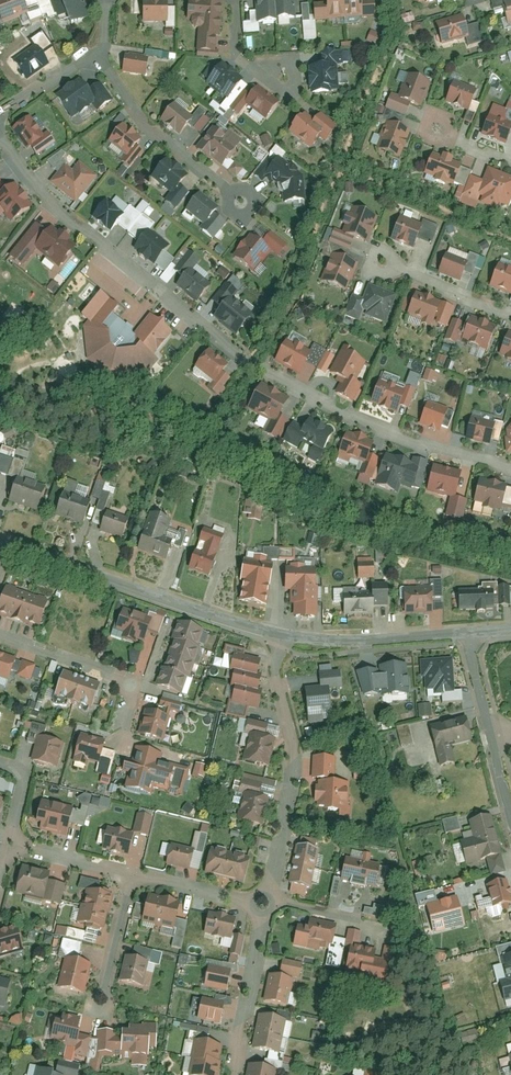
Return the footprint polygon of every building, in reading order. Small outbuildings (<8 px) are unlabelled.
[(30,12),(26,1),(25,0),(0,0),(0,9),(4,21),(30,12)] [(58,15),(53,0),(28,0),(26,1),(30,12),(33,24),(58,15)] [(69,15),(64,1),(64,0),(55,0),(53,0),(58,15),(59,18),(69,15)] [(72,24),(92,17),(87,3),(83,4),(82,0),(65,0),(64,1),(69,15),(72,24)] [(169,20),(169,6),(169,0),(145,0),(145,20),(169,20)] [(224,0),(190,0),(189,18),(192,18),(192,21),(192,24),(196,27),(199,27),(198,34),(200,34),(218,35),(221,36),(224,0)] [(277,0),(258,0),(259,9),(260,21),(278,20),(278,17),(277,0)] [(297,0),(277,0),(278,17),(298,16),(297,0)] [(329,16),(364,13),(363,0),(328,0),(328,2),(329,16)] [(364,13),(364,16),(377,15),(376,0),(363,0),(364,13)] [(329,16),(328,2),(315,3),(316,19),(329,18),(329,16)] [(312,20),(311,4),(303,4),(305,20),(312,20)] [(252,22),(260,21),(259,9),(251,10),(252,22)] [(411,13),(401,16),(403,24),(413,21),(411,13)] [(444,41),(471,35),(469,25),(466,14),(439,21),(444,41)] [(312,20),(305,20),(306,41),(318,40),(316,19),(312,20)] [(481,22),(469,25),(471,35),(473,44),(485,41),(481,22)] [(37,44),(44,54),(56,45),(45,28),(32,37),(37,44)] [(368,43),(377,43),(377,32),(368,31),(368,43)] [(218,35),(200,34),(198,51),(216,52),(218,35)] [(14,60),(28,80),(51,64),(44,54),(37,44),(14,60)] [(147,49),(146,56),(149,57),(171,59),(171,51),(147,49)] [(320,51),(321,65),(338,64),(345,63),(344,49),(320,51)] [(126,54),(123,71),(147,74),(149,57),(146,56),(126,54)] [(206,80),(230,98),(244,80),(246,77),(223,59),(206,80)] [(310,65),(312,93),(340,91),(338,64),(321,65),(310,65)] [(409,72),(399,97),(413,102),(423,106),(433,81),(409,72)] [(57,94),(73,117),(97,100),(89,89),(81,77),(57,94)] [(226,103),(232,108),(246,90),(250,85),(244,80),(230,98),(226,103)] [(456,80),(448,102),(471,110),(475,101),(479,89),(456,80)] [(101,81),(89,89),(97,100),(102,107),(114,99),(101,81)] [(281,101),(260,85),(252,95),(246,102),(267,119),(281,101)] [(246,102),(252,95),(246,90),(232,108),(238,113),(246,102)] [(393,94),(387,109),(405,116),(407,117),(413,102),(399,97),(393,94)] [(161,119),(180,135),(191,122),(195,116),(176,100),(161,119)] [(475,101),(471,110),(478,113),(481,103),(475,101)] [(483,134),(508,143),(510,135),(510,121),(506,119),(510,109),(495,104),(483,134)] [(195,116),(191,122),(197,126),(208,112),(202,107),(195,116)] [(389,121),(401,126),(405,116),(387,109),(383,119),(389,121)] [(251,111),(248,115),(259,124),(263,120),(251,111)] [(305,111),(290,130),(312,147),(327,128),(316,119),(305,111)] [(323,111),(316,119),(327,128),(333,134),(340,125),(323,111)] [(14,127),(29,148),(33,146),(46,136),(31,115),(14,127)] [(378,148),(402,157),(412,131),(401,126),(389,121),(378,148)] [(124,122),(110,140),(128,155),(137,145),(143,137),(124,122)] [(199,146),(223,165),(239,144),(215,125),(199,146)] [(46,136),(33,146),(39,154),(57,141),(51,133),(46,136)] [(145,151),(137,145),(128,155),(124,161),(132,167),(145,151)] [(53,172),(66,162),(59,152),(46,161),(53,172)] [(457,182),(463,166),(464,164),(454,160),(455,157),(444,153),(443,157),(434,154),(427,172),(437,176),(435,180),(448,185),(449,182),(456,184),(457,182)] [(275,164),(266,176),(283,190),(284,202),(308,199),(304,173),(282,156),(275,164)] [(189,174),(168,157),(153,176),(174,193),(180,185),(189,174)] [(266,176),(275,164),(268,158),(255,174),(263,180),(266,176)] [(52,182),(77,202),(99,175),(81,160),(74,169),(67,163),(52,182)] [(237,161),(230,170),(238,176),(245,167),(237,161)] [(457,182),(468,186),(472,175),(474,171),(463,166),(457,182)] [(510,204),(510,175),(491,166),(485,180),(479,194),(483,196),(481,202),(500,210),(503,204),(510,207),(510,204)] [(479,194),(485,180),(472,175),(468,186),(464,196),(477,201),(479,194)] [(8,190),(3,182),(0,185),(0,195),(8,190)] [(34,207),(18,183),(8,190),(0,195),(0,202),(13,221),(34,207)] [(191,193),(180,185),(174,193),(168,201),(178,209),(191,193)] [(220,207),(200,191),(187,207),(207,223),(216,212),(220,207)] [(118,221),(125,213),(107,198),(93,215),(111,229),(118,221)] [(118,221),(141,241),(151,229),(156,223),(133,204),(125,213),(118,221)] [(355,237),(371,243),(381,216),(354,206),(344,232),(355,237)] [(228,222),(216,212),(207,223),(203,229),(214,238),(228,222)] [(401,215),(392,238),(415,247),(419,237),(424,224),(401,215)] [(424,224),(419,237),(433,243),(440,225),(426,220),(424,224)] [(36,246),(49,231),(38,222),(11,255),(22,264),(36,246)] [(61,266),(78,245),(54,225),(49,231),(36,246),(61,266)] [(136,247),(156,263),(167,250),(171,246),(151,229),(141,241),(136,247)] [(350,249),(355,237),(344,232),(336,229),(331,242),(350,249)] [(273,231),(263,242),(273,250),(281,256),(290,245),(273,231)] [(263,242),(251,233),(234,255),(256,272),(273,250),(263,242)] [(481,244),(484,250),(492,246),(489,240),(481,244)] [(167,250),(156,263),(165,271),(176,258),(167,250)] [(176,267),(186,275),(193,268),(200,259),(190,251),(176,267)] [(324,281),(348,291),(359,263),(335,253),(324,281)] [(447,253),(439,272),(461,281),(466,269),(469,261),(447,253)] [(469,261),(466,269),(474,273),(481,256),(472,253),(469,261)] [(69,262),(60,274),(65,278),(74,266),(69,262)] [(510,294),(510,266),(501,262),(492,286),(510,294)] [(217,272),(225,278),(229,272),(221,266),(217,272)] [(179,283),(199,300),(212,285),(193,268),(186,275),(179,283)] [(61,287),(54,280),(48,287),(56,293),(61,287)] [(215,297),(224,305),(232,297),(239,289),(229,280),(215,297)] [(386,322),(397,293),(371,283),(365,299),(361,308),(369,310),(367,315),(386,322)] [(161,359),(155,353),(174,331),(152,312),(137,330),(114,313),(120,307),(102,290),(83,315),(89,321),(84,326),(89,358),(113,376),(148,371),(161,359)] [(436,321),(444,302),(418,291),(409,314),(435,325),(436,321)] [(361,308),(365,299),(354,294),(346,314),(357,318),(361,308)] [(215,315),(238,335),(254,316),(232,297),(224,305),(215,315)] [(448,326),(455,306),(444,302),(436,321),(448,326)] [(489,351),(499,326),(473,315),(469,324),(463,341),(489,351)] [(463,341),(469,324),(455,319),(447,339),(461,345),(463,341)] [(510,331),(502,353),(510,357),(510,331)] [(278,359),(302,372),(308,360),(313,351),(289,338),(278,359)] [(313,351),(308,360),(319,366),(328,350),(317,344),(313,351)] [(224,371),(231,363),(211,347),(196,365),(216,381),(224,371)] [(346,374),(358,380),(369,361),(344,347),(331,371),(344,378),(346,374)] [(481,358),(483,351),(470,348),(469,355),(481,358)] [(328,350),(319,366),(327,371),(337,354),(328,350)] [(438,372),(428,368),(424,378),(434,382),(438,372)] [(235,379),(224,371),(216,381),(212,387),(222,395),(235,379)] [(408,385),(417,388),(422,375),(412,371),(407,384),(408,385)] [(336,391),(354,401),(363,384),(358,380),(346,374),(344,378),(336,391)] [(372,403),(399,412),(401,405),(407,389),(380,380),(372,403)] [(282,415),(291,398),(263,383),(250,407),(278,422),(282,415)] [(407,389),(401,405),(410,408),(417,388),(408,385),(407,389)] [(421,423),(442,431),(444,424),(450,407),(430,400),(421,423)] [(456,409),(450,407),(444,424),(450,426),(456,409)] [(295,421),(282,415),(278,422),(272,433),(285,440),(295,421)] [(273,425),(274,422),(257,416),(254,424),(267,429),(269,423),(273,425)] [(469,438),(492,443),(493,439),(497,422),(474,416),(469,438)] [(324,450),(335,430),(312,417),(306,427),(301,437),(304,438),(316,445),(324,450)] [(497,422),(493,439),(501,441),(506,421),(497,419),(497,422)] [(299,448),(304,438),(301,437),(306,427),(295,421),(285,440),(299,448)] [(371,453),(376,440),(350,430),(341,452),(368,462),(371,453)] [(324,450),(316,445),(310,455),(322,462),(328,451),(324,450)] [(413,461),(388,452),(377,483),(399,491),(402,484),(414,488),(416,484),(422,486),(431,461),(414,455),(413,461)] [(381,456),(371,453),(368,462),(363,474),(373,478),(381,456)] [(457,497),(463,470),(433,463),(427,491),(451,496),(457,497)] [(476,502),(503,508),(503,505),(508,485),(508,482),(481,476),(476,502)] [(44,488),(17,479),(8,504),(36,514),(44,488)] [(93,501),(60,490),(51,515),(84,526),(93,501)] [(249,518),(262,520),(265,499),(247,496),(245,512),(250,512),(249,518)] [(457,497),(451,496),(447,517),(464,520),(468,500),(457,497)] [(132,514),(108,505),(99,530),(123,539),(132,514)] [(170,522),(151,515),(141,542),(161,548),(170,522)] [(225,535),(203,527),(188,570),(210,578),(225,535)] [(240,602),(267,606),(274,562),(246,558),(240,602)] [(360,578),(375,577),(374,560),(359,561),(360,578)] [(295,617),(319,617),(320,585),(317,585),(317,568),(307,568),(307,564),(292,563),(292,566),(287,566),(286,590),(292,590),(291,604),(296,604),(295,617)] [(433,586),(434,609),(446,608),(444,578),(433,579),(433,586)] [(374,587),(375,604),(389,604),(388,580),(374,581),(374,587)] [(494,588),(495,605),(501,605),(500,586),(500,582),(483,583),(483,589),(494,588)] [(4,584),(0,597),(0,615),(41,630),(51,601),(4,584)] [(501,605),(510,604),(510,585),(500,586),(501,605)] [(405,588),(407,612),(435,611),(434,609),(433,586),(405,588)] [(347,614),(375,612),(375,604),(374,587),(345,588),(347,614)] [(461,590),(462,609),(495,607),(495,605),(494,588),(483,589),(461,590)] [(150,618),(119,607),(110,633),(141,645),(150,618)] [(205,631),(178,622),(157,687),(183,696),(205,631)] [(0,655),(0,682),(7,685),(15,661),(0,655)] [(235,687),(231,701),(261,709),(266,692),(261,691),(265,678),(259,676),(262,663),(237,656),(233,671),(236,672),(232,686),(235,687)] [(453,657),(422,660),(423,675),(427,675),(428,689),(436,689),(436,693),(456,691),(453,657)] [(16,677),(37,683),(41,667),(21,661),(16,677)] [(408,664),(381,666),(381,670),(383,692),(383,696),(410,694),(408,664)] [(342,686),(341,670),(321,672),(322,688),(330,687),(342,686)] [(383,692),(381,670),(359,671),(364,693),(383,692)] [(101,686),(61,673),(53,700),(92,713),(101,686)] [(322,688),(307,689),(308,707),(324,706),(324,709),(332,708),(330,687),(322,688)] [(183,699),(164,693),(160,707),(180,713),(183,699)] [(432,703),(422,703),(423,716),(433,715),(432,703)] [(168,718),(142,711),(136,736),(162,743),(168,718)] [(249,733),(243,761),(269,767),(276,737),(268,735),(271,724),(248,718),(245,732),(249,733)] [(469,719),(432,729),(438,749),(451,745),(474,739),(469,719)] [(410,724),(398,727),(404,745),(416,742),(410,724)] [(80,732),(71,763),(84,767),(86,761),(97,764),(101,749),(104,739),(80,732)] [(66,743),(38,734),(29,762),(56,771),(66,743)] [(456,763),(451,745),(438,749),(442,766),(456,763)] [(162,755),(135,748),(131,761),(125,760),(122,772),(128,774),(123,788),(153,796),(154,789),(181,797),(189,770),(160,762),(162,755)] [(116,753),(101,749),(94,773),(102,775),(109,777),(116,753)] [(333,758),(313,757),(312,781),(319,782),(317,808),(323,808),(323,810),(339,811),(339,809),(345,809),(347,783),(332,782),(333,758)] [(207,766),(196,763),(192,778),(203,781),(207,766)] [(112,778),(102,775),(100,784),(109,787),(112,778)] [(245,795),(239,821),(264,827),(271,797),(261,794),(264,783),(241,778),(238,793),(245,795)] [(9,781),(0,780),(0,792),(8,793),(9,781)] [(43,798),(37,822),(44,824),(43,830),(68,837),(76,807),(43,798)] [(139,813),(135,828),(151,832),(155,817),(139,813)] [(462,843),(468,863),(488,858),(504,854),(493,814),(472,820),(477,840),(462,843)] [(460,816),(444,820),(448,833),(463,829),(460,816)] [(108,826),(102,848),(129,854),(134,832),(108,826)] [(173,842),(168,863),(191,869),(196,848),(173,842)] [(316,848),(297,845),(291,887),(310,890),(316,848)] [(213,849),(206,873),(245,883),(251,858),(213,849)] [(346,859),(341,884),(335,881),(332,897),(350,901),(352,888),(366,891),(367,887),(382,889),(386,872),(379,871),(380,866),(371,864),(373,855),(362,853),(360,862),(346,859)] [(488,858),(493,874),(508,869),(504,854),(488,858)] [(64,880),(20,867),(11,896),(55,909),(64,880)] [(489,884),(492,898),(494,905),(495,906),(504,904),(510,902),(510,889),(508,878),(489,884)] [(112,892),(86,887),(78,926),(103,931),(112,892)] [(150,893),(143,921),(175,929),(182,901),(150,893)] [(466,920),(482,916),(480,908),(478,901),(476,895),(460,899),(466,920)] [(455,898),(426,906),(434,933),(463,925),(455,898)] [(478,901),(480,908),(494,905),(492,898),(478,901)] [(372,904),(371,909),(363,908),(361,915),(384,920),(386,907),(372,904)] [(195,906),(191,922),(203,926),(207,909),(195,906)] [(210,911),(205,933),(233,939),(237,917),(210,911)] [(309,929),(297,927),(294,946),(306,949),(307,942),(320,945),(320,949),(330,951),(335,925),(310,921),(309,929)] [(14,955),(12,950),(24,946),(18,927),(0,933),(0,959),(14,955)] [(346,931),(343,950),(348,951),(345,974),(359,976),(358,981),(385,985),(391,952),(383,951),(381,962),(371,960),(372,952),(357,949),(360,933),(346,931)] [(245,936),(236,934),(232,954),(241,956),(245,936)] [(499,947),(501,956),(507,980),(500,982),(505,1001),(510,999),(510,944),(499,947)] [(448,958),(462,955),(460,946),(446,950),(448,958)] [(127,954),(120,980),(143,986),(150,960),(127,954)] [(186,966),(187,957),(179,955),(178,965),(186,966)] [(91,962),(65,956),(57,990),(83,996),(91,962)] [(280,959),(277,973),(296,978),(300,964),(280,959)] [(211,965),(206,986),(228,991),(233,970),(211,965)] [(294,978),(270,972),(262,1006),(286,1011),(294,978)] [(6,1008),(13,981),(0,977),(0,1007),(6,1008)] [(203,998),(198,1018),(222,1024),(227,1004),(203,998)] [(11,1015),(8,1023),(17,1027),(20,1018),(11,1015)] [(283,1019),(259,1016),(254,1051),(278,1055),(283,1019)] [(54,1020),(50,1040),(77,1046),(75,1055),(86,1057),(91,1036),(81,1034),(83,1026),(54,1020)] [(100,1030),(100,1055),(122,1055),(122,1059),(135,1059),(135,1066),(150,1066),(150,1049),(159,1049),(159,1021),(142,1021),(142,1024),(130,1024),(130,1031),(122,1031),(122,1037),(116,1037),(116,1030),(100,1030)] [(480,1028),(463,1032),(466,1041),(482,1037),(480,1028)] [(189,1074),(218,1074),(225,1046),(197,1040),(189,1074)] [(252,1067),(250,1074),(275,1074),(276,1071),(252,1067)]
